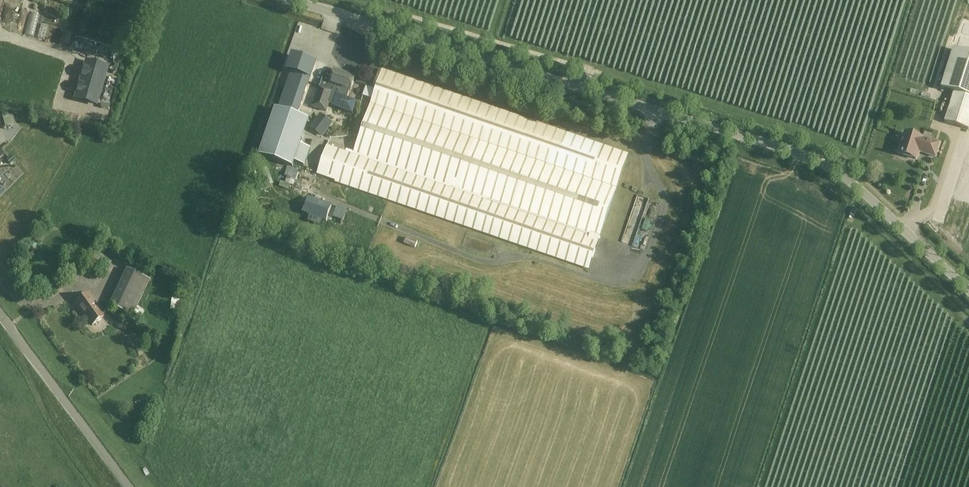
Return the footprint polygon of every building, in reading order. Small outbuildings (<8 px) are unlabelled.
[(33,35),(38,13),(32,12),(27,34),(33,35)] [(121,24),(115,27),(118,34),(124,31),(121,24)] [(968,127),(968,54),(953,49),(941,89),(954,92),(945,122),(968,129),(968,127)] [(293,55),(288,71),(309,78),(315,63),(293,55)] [(108,68),(87,62),(76,99),(97,105),(108,68)] [(350,92),(355,77),(334,69),(327,89),(319,87),(312,107),(326,112),(328,103),(332,105),(331,107),(352,114),(356,102),(347,99),(349,92),(350,92)] [(628,155),(382,70),(364,123),(359,136),(353,154),(327,145),(317,174),(589,268),(628,155)] [(309,78),(290,72),(277,110),(275,109),(259,156),(293,168),(295,163),(304,166),(310,148),(301,145),(309,121),(297,116),(310,78),(309,78)] [(11,125),(7,113),(2,114),(5,127),(11,125)] [(323,121),(317,116),(309,128),(321,136),(329,125),(323,121)] [(352,133),(359,136),(362,127),(364,123),(356,120),(352,133)] [(939,143),(905,133),(898,154),(915,159),(918,151),(935,157),(939,143)] [(12,156),(6,160),(10,165),(16,160),(12,156)] [(636,195),(623,242),(635,245),(643,216),(654,219),(659,201),(636,195)] [(330,206),(308,198),(302,213),(325,221),(330,206)] [(150,280),(126,269),(109,306),(132,317),(150,280)] [(101,311),(88,293),(74,304),(83,317),(85,315),(92,325),(102,318),(99,313),(101,311)] [(182,308),(183,299),(172,297),(170,306),(182,308)]
